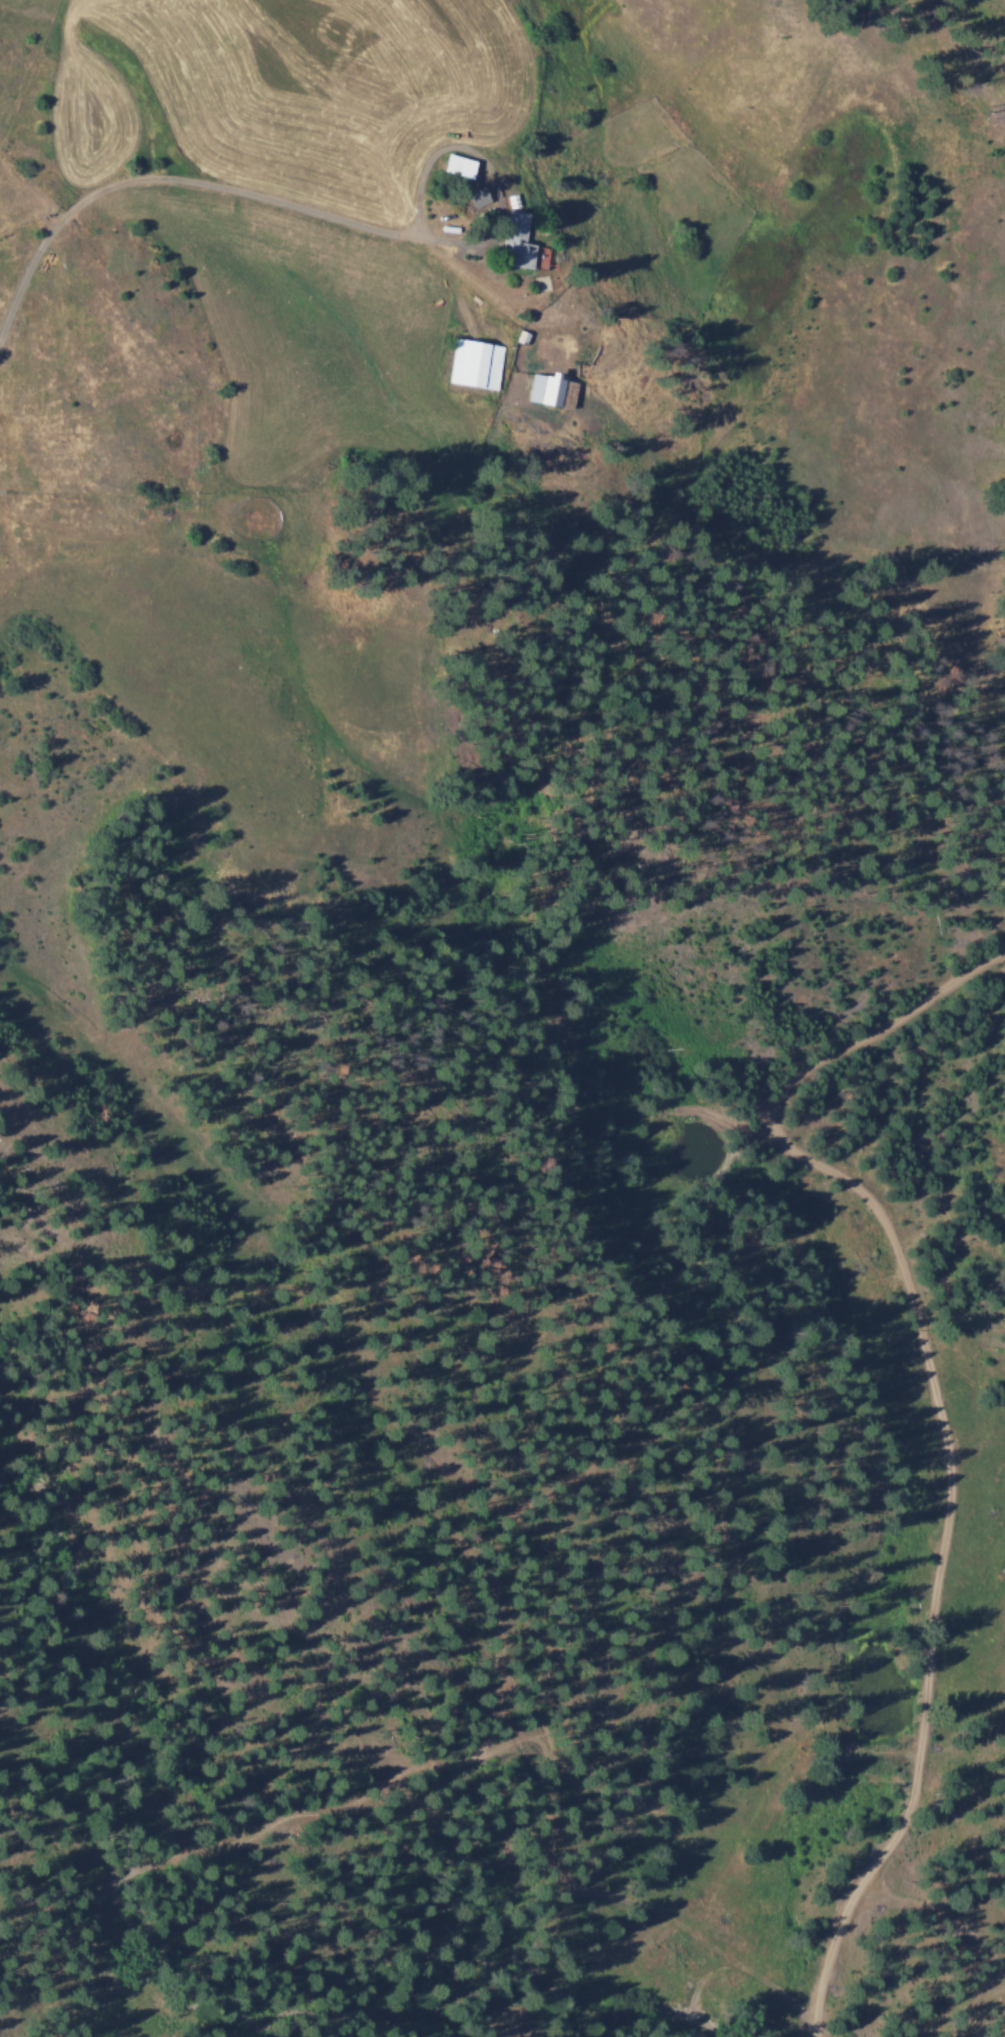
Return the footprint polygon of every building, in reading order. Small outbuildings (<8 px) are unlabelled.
[(474,161),(446,151),(440,170),(468,179),(474,161)] [(488,200),(481,185),(466,192),(474,207),(488,200)] [(501,265),(531,268),(532,262),(542,263),(544,245),(524,243),(527,211),(507,209),(501,265)] [(497,389),(504,344),(454,337),(447,382),(497,389)] [(577,381),(532,371),(526,400),(571,409),(577,381)]
